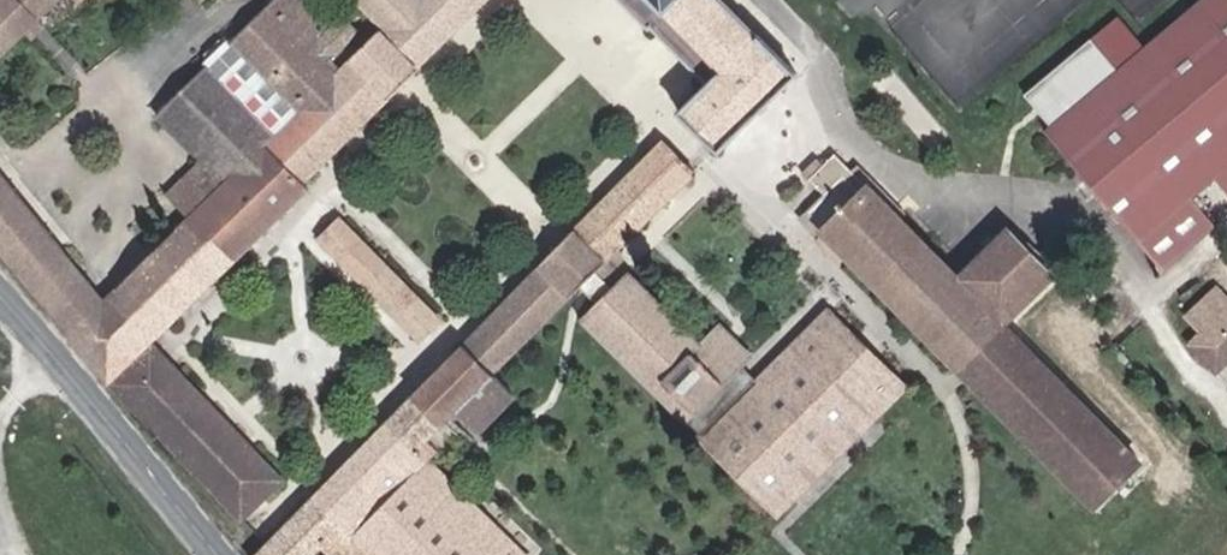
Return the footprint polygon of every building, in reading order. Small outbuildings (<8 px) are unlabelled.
[(24,31),(37,19),(56,0),(0,0),(0,55),(24,31)] [(309,188),(303,182),(418,68),(417,68),(485,0),(409,0),(382,27),(332,76),(223,183),(221,185),(189,216),(103,301),(68,335),(107,382),(109,381),(242,518),(283,480),(150,342),(309,188)] [(223,183),(332,76),(323,66),(346,43),(304,0),(272,0),(231,42),(227,38),(202,62),(206,66),(155,115),(223,183)] [(382,27),(409,0),(355,0),(382,27)] [(652,0),(623,0),(647,25),(649,23),(709,84),(722,71),(652,0)] [(722,71),(709,84),(680,111),(718,149),(795,74),(757,35),(721,0),(652,0),(722,71)] [(1226,168),(1226,0),(1202,0),(1044,132),(1138,244),(1191,199),(1215,178),(1226,168)] [(31,39),(44,26),(37,19),(24,31),(31,39)] [(580,286),(596,270),(695,173),(661,140),(255,554),(312,554),(321,546),(341,526),(428,439),(457,409),(491,375),(580,286)] [(957,279),(865,186),(859,192),(850,184),(856,177),(833,154),(808,179),(823,194),(804,214),(951,364),(956,360),(974,377),(1015,337),(1003,324),(1052,275),(1007,230),(957,279)] [(189,216),(221,185),(198,162),(166,193),(189,216)] [(1215,178),(1226,193),(1226,168),(1215,178)] [(0,174),(0,251),(68,335),(103,301),(0,174)] [(865,186),(856,177),(850,184),(859,192),(865,186)] [(1161,271),(1214,227),(1191,199),(1138,244),(1161,271)] [(438,321),(340,220),(321,239),(419,339),(438,321)] [(597,303),(613,287),(596,270),(580,286),(597,303)] [(597,303),(579,321),(594,337),(597,334),(685,420),(776,512),(901,388),(875,361),(867,368),(847,348),(855,341),(828,314),(759,383),(742,365),(750,356),(719,326),(699,345),(627,273),(613,287),(597,303)] [(1218,285),(1186,316),(1203,333),(1191,344),(1216,370),(1226,359),(1226,295),(1218,285)] [(1140,462),(1015,337),(974,377),(969,382),(1093,508),(1140,462)] [(867,368),(875,361),(855,341),(847,348),(867,368)] [(480,432),(514,396),(491,375),(457,409),(480,432)] [(351,537),(438,448),(428,439),(341,526),(351,537)] [(341,526),(321,546),(331,554),(365,554),(367,553),(351,537),(341,526)]
